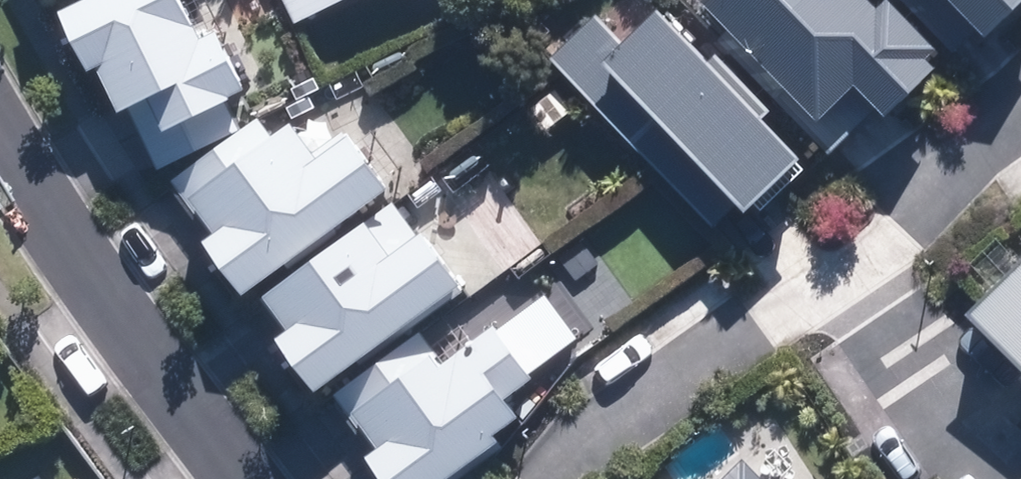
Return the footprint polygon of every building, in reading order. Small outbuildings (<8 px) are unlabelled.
[(59,12),(86,73),(97,68),(119,115),(129,110),(155,168),(243,128),(230,101),(244,94),(201,1),(186,7),(183,0),(86,0),(59,12)] [(292,23),(340,0),(281,0),(292,23)] [(865,0),(703,0),(701,2),(815,123),(852,88),(881,119),(932,71),(925,63),(935,54),(885,1),(875,11),(865,0)] [(959,63),(1020,3),(1020,0),(897,0),(959,63)] [(810,165),(763,119),(770,111),(713,55),(706,62),(654,11),(621,45),(593,17),(547,64),(559,75),(585,101),(722,236),(752,206),(761,214),(810,165)] [(316,156),(292,122),(273,135),(260,118),(166,186),(190,219),(198,213),(213,235),(202,243),(241,297),(387,191),(346,134),(316,156)] [(272,339),(311,393),(456,287),(393,201),(260,297),(285,330),(272,339)] [(1014,372),(1020,379),(1020,258),(960,316),(989,346),(976,358),(1001,385),(1014,372)] [(488,319),(440,355),(421,329),(335,393),(375,447),(361,457),(377,478),(449,478),(500,441),(493,433),(516,416),(504,400),(530,381),(525,374),(577,335),(545,292),(534,301),(532,302),(501,325),(495,329),(488,319)] [(743,461),(724,478),(761,478),(743,461)]
